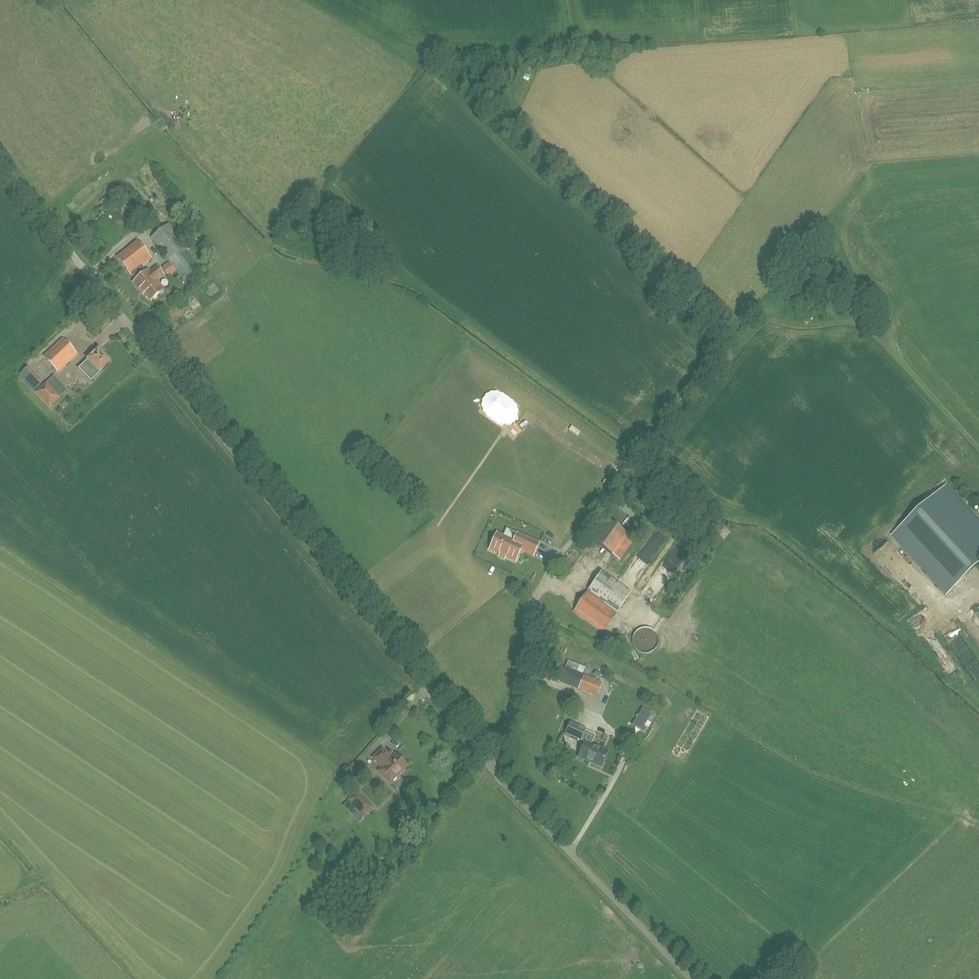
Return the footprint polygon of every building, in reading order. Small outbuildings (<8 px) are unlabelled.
[(131,229),(147,216),(133,199),(117,212),(131,229)] [(184,280),(200,268),(185,249),(187,248),(169,225),(152,238),(184,280)] [(142,266),(151,259),(138,241),(117,258),(131,275),(132,274),(137,281),(134,283),(140,291),(142,290),(151,301),(164,291),(156,281),(163,275),(157,267),(150,273),(149,271),(147,272),(142,266)] [(843,290),(848,296),(853,292),(848,286),(843,290)] [(847,310),(868,296),(863,289),(843,303),(847,310)] [(59,372),(77,355),(62,339),(44,357),(59,372)] [(78,369),(85,376),(88,373),(94,380),(101,373),(99,371),(110,361),(109,360),(109,358),(107,356),(105,356),(98,350),(78,369)] [(61,397),(47,382),(47,381),(34,393),(49,409),(61,397)] [(947,594),(978,564),(978,524),(946,488),(893,536),(947,594)] [(697,531),(708,518),(698,510),(687,523),(697,531)] [(620,560),(635,539),(604,517),(590,538),(620,560)] [(711,524),(721,532),(724,527),(715,519),(711,524)] [(497,533),(490,550),(515,561),(518,555),(520,551),(520,549),(533,555),(539,543),(531,540),(517,533),(514,541),(497,533)] [(582,555),(574,549),(562,566),(570,572),(582,555)] [(603,632),(606,628),(626,600),(596,579),(574,610),(603,632)] [(924,614),(931,623),(940,615),(933,607),(924,614)] [(921,613),(916,617),(924,625),(928,621),(921,613)] [(649,653),(659,638),(643,627),(633,642),(649,653)] [(578,690),(584,673),(565,665),(559,682),(578,690)] [(597,696),(602,683),(584,675),(578,689),(597,696)] [(642,708),(632,725),(642,731),(652,714),(642,708)] [(570,721),(565,733),(580,740),(585,728),(570,721)] [(601,767),(608,752),(585,742),(578,757),(601,767)] [(382,750),(373,758),(382,768),(379,771),(390,783),(398,774),(401,774),(404,771),(404,768),(406,766),(396,755),(391,759),(382,750)] [(357,792),(349,800),(364,816),(373,807),(357,792)] [(404,851),(410,842),(402,836),(396,846),(404,851)]
